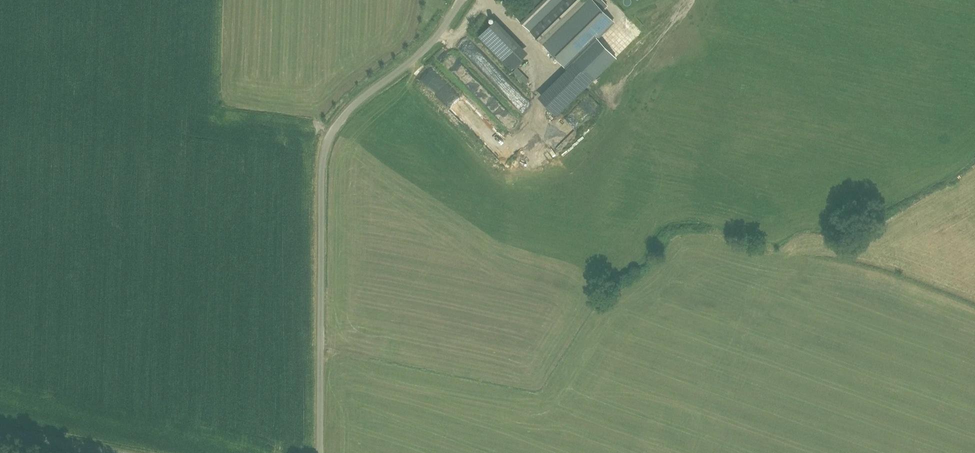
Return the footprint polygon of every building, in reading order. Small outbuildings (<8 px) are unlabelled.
[(513,13),(567,66),(614,21),(603,10),(609,5),(604,0),(526,0),(513,13)] [(477,35),(509,68),(527,50),(494,17),(477,35)] [(594,52),(572,73),(585,86),(587,88),(608,67),(594,52)] [(540,96),(556,113),(585,86),(572,73),(569,69),(540,96)]
